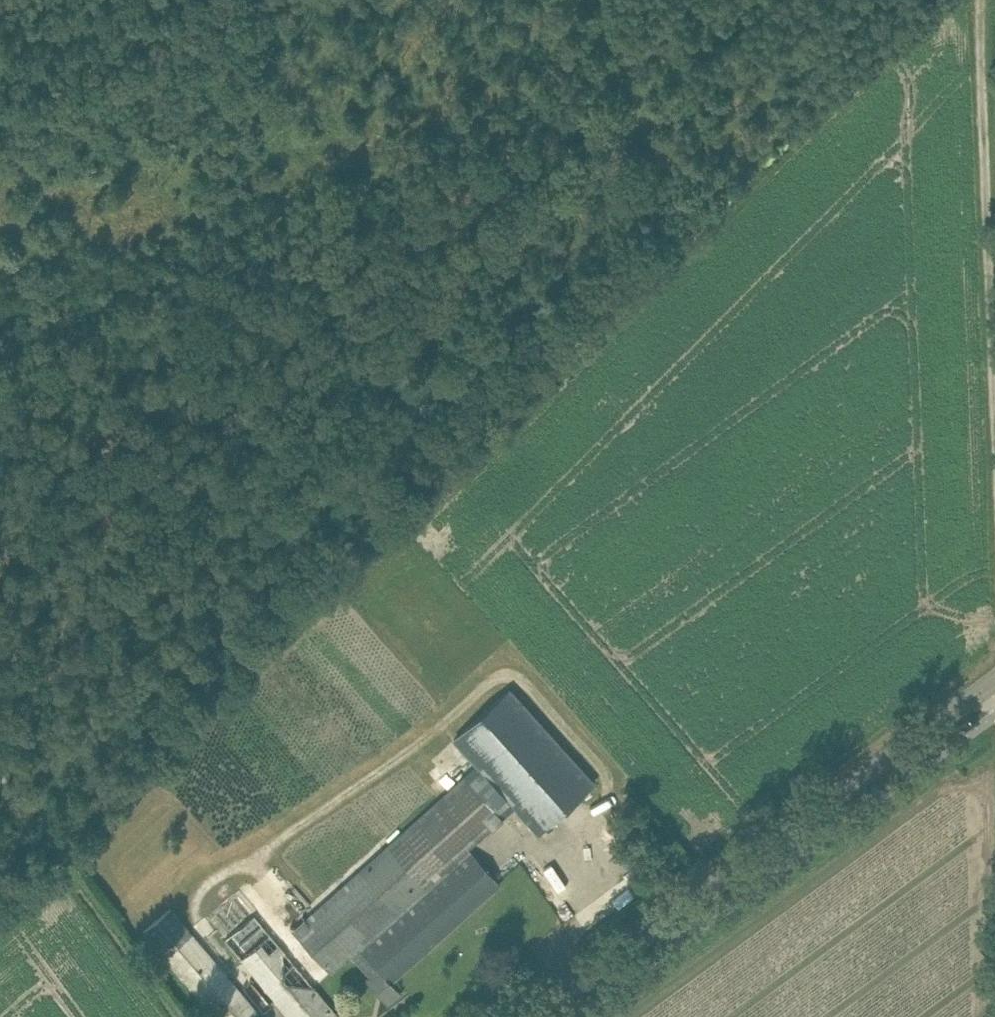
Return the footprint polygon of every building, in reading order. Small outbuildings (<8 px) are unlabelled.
[(298,937),(283,951),(315,987),(350,954),(370,975),(378,967),(393,983),(502,885),(470,848),(504,818),(506,821),(518,810),(538,832),(594,781),(508,686),(451,737),(486,776),(477,784),(467,773),(292,930),(298,937)] [(209,1016),(318,1016),(326,1010),(224,887),(152,947),(209,1016)]
